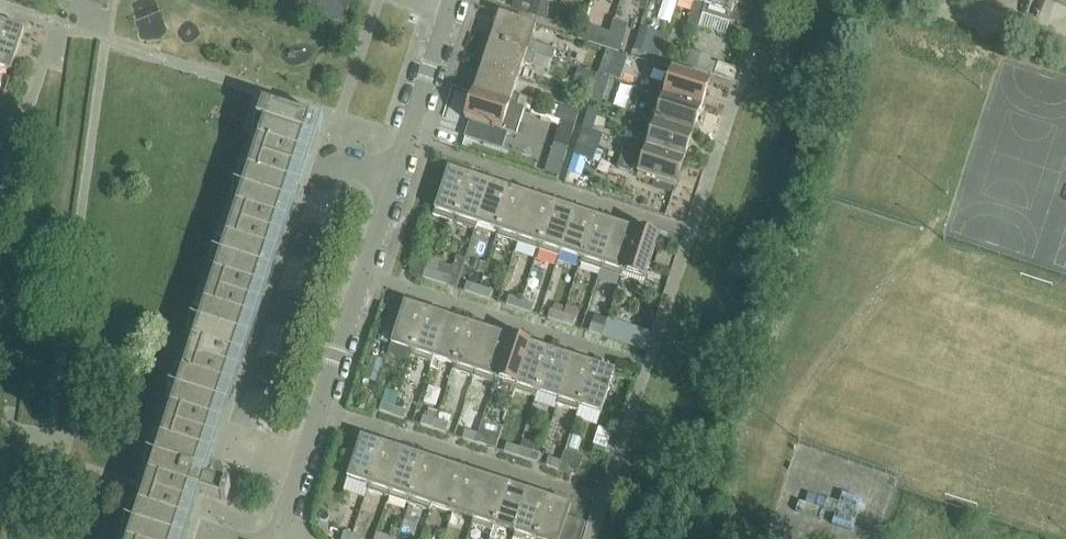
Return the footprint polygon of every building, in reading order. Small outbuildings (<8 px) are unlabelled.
[(296,0),(282,0),(280,5),(293,9),(296,0)] [(310,0),(296,0),(293,9),(305,13),(310,0)] [(324,0),(310,0),(305,13),(318,17),(324,0)] [(338,0),(324,0),(318,17),(331,21),(338,0)] [(352,0),(338,0),(331,21),(343,25),(352,0)] [(513,8),(547,19),(552,3),(544,0),(515,0),(513,8)] [(707,0),(684,0),(695,3),(687,25),(698,28),(703,13),(707,0)] [(703,13),(714,17),(716,10),(732,16),(732,14),(748,20),(754,0),(707,0),(703,13)] [(492,39),(491,42),(534,56),(553,62),(556,51),(531,43),(536,27),(500,15),(492,39)] [(23,31),(2,24),(0,31),(0,70),(10,73),(23,31)] [(605,47),(607,42),(609,35),(585,26),(581,39),(605,47)] [(491,42),(483,68),(519,80),(520,77),(524,64),(531,67),(531,66),(534,56),(491,42)] [(623,79),(631,57),(609,49),(601,72),(623,79)] [(474,93),(474,94),(517,108),(521,97),(514,95),(519,80),(483,68),(474,93)] [(701,110),(710,83),(673,71),(668,87),(647,81),(644,91),(653,94),(701,110)] [(605,107),(613,82),(597,77),(590,101),(605,107)] [(474,94),(466,120),(470,122),(466,136),(503,148),(507,134),(516,137),(525,110),(517,108),(474,94)] [(693,136),(701,110),(653,94),(644,119),(656,124),(693,136)] [(312,121),(264,106),(259,122),(265,124),(129,538),(175,538),(191,491),(226,502),(231,488),(218,484),(221,475),(218,474),(215,468),(216,465),(207,462),(209,456),(203,454),(312,121)] [(575,125),(579,113),(562,107),(558,119),(575,125)] [(561,123),(555,140),(569,145),(575,127),(561,123)] [(685,163),(693,136),(656,124),(651,140),(644,138),(644,139),(626,133),(624,141),(641,147),(641,148),(685,163)] [(593,162),(597,152),(579,146),(575,156),(593,162)] [(676,189),(685,163),(641,148),(637,159),(644,161),(639,177),(676,189)] [(456,218),(470,176),(449,170),(435,211),(456,218)] [(477,225),(491,183),(470,176),(456,218),(477,225)] [(498,232),(512,190),(491,183),(477,225),(475,231),(496,239),(498,232)] [(640,187),(635,203),(658,211),(664,196),(640,187)] [(519,239),(533,197),(512,190),(498,232),(519,239)] [(540,246),(554,204),(533,197),(519,239),(540,246)] [(561,253),(575,211),(554,204),(540,246),(561,253)] [(582,260),(596,218),(575,211),(561,253),(579,259),(577,264),(575,264),(573,272),(578,274),(582,260)] [(603,267),(617,225),(596,218),(582,260),(603,267)] [(624,273),(638,232),(617,225),(603,267),(624,273)] [(645,280),(659,238),(638,232),(624,273),(621,281),(625,282),(628,275),(645,280)] [(412,267),(409,274),(422,278),(435,283),(441,265),(442,262),(416,253),(412,267)] [(441,265),(435,283),(448,287),(454,269),(441,265)] [(477,296),(480,288),(468,284),(465,292),(477,296)] [(490,301),(493,292),(480,288),(477,296),(490,301)] [(519,310),(522,302),(509,298),(507,306),(519,310)] [(532,314),(534,306),(522,302),(519,310),(532,314)] [(413,353),(427,311),(405,304),(391,346),(413,353)] [(434,360),(448,317),(427,311),(413,353),(434,360)] [(561,324),(564,315),(551,311),(548,320),(561,324)] [(573,328),(576,319),(564,315),(561,324),(573,328)] [(455,366),(468,324),(448,317),(434,360),(455,366)] [(605,329),(602,337),(645,352),(651,336),(607,321),(605,329)] [(475,373),(490,331),(468,324),(455,366),(475,373)] [(592,325),(589,333),(602,337),(605,329),(592,325)] [(495,386),(510,338),(490,331),(475,373),(493,379),(491,384),(495,386)] [(518,387),(532,345),(510,338),(495,386),(493,393),(513,400),(517,387),(518,387)] [(538,394),(552,352),(532,345),(518,387),(538,394)] [(559,401),(573,358),(552,352),(538,394),(559,401)] [(580,407),(594,365),(573,358),(559,401),(580,407)] [(601,414),(615,372),(594,365),(580,407),(601,414)] [(408,398),(411,391),(401,388),(399,396),(408,398)] [(392,416),(395,408),(382,404),(379,412),(392,416)] [(405,421),(407,412),(395,408),(392,416),(405,421)] [(434,430),(436,422),(424,418),(421,426),(434,430)] [(522,433),(526,424),(509,419),(506,428),(522,433)] [(446,434),(449,426),(436,422),(434,430),(446,434)] [(593,446),(607,450),(612,434),(599,429),(593,446)] [(475,444),(478,435),(465,431),(463,440),(475,444)] [(488,448),(491,439),(478,435),(475,444),(488,448)] [(369,487),(383,444),(361,437),(348,479),(369,487)] [(390,493),(404,451),(383,444),(369,487),(390,493)] [(517,457),(520,449),(507,445),(504,453),(517,457)] [(530,462),(532,453),(520,449),(517,457),(530,462)] [(411,500),(425,458),(404,451),(390,493),(411,500)] [(432,507),(445,465),(425,458),(411,500),(432,507)] [(559,471),(562,463),(549,459),(546,467),(559,471)] [(571,475),(574,467),(562,463),(559,471),(571,475)] [(453,514),(466,472),(445,465),(432,507),(453,514)] [(474,520),(487,478),(466,472),(453,514),(474,520)] [(495,527),(508,485),(487,478),(474,520),(495,527)] [(516,534),(529,492),(508,485),(495,527),(516,534)] [(550,499),(529,492),(516,534),(530,538),(537,538),(550,499)] [(567,518),(571,506),(550,499),(537,538),(581,538),(586,524),(567,518)]
